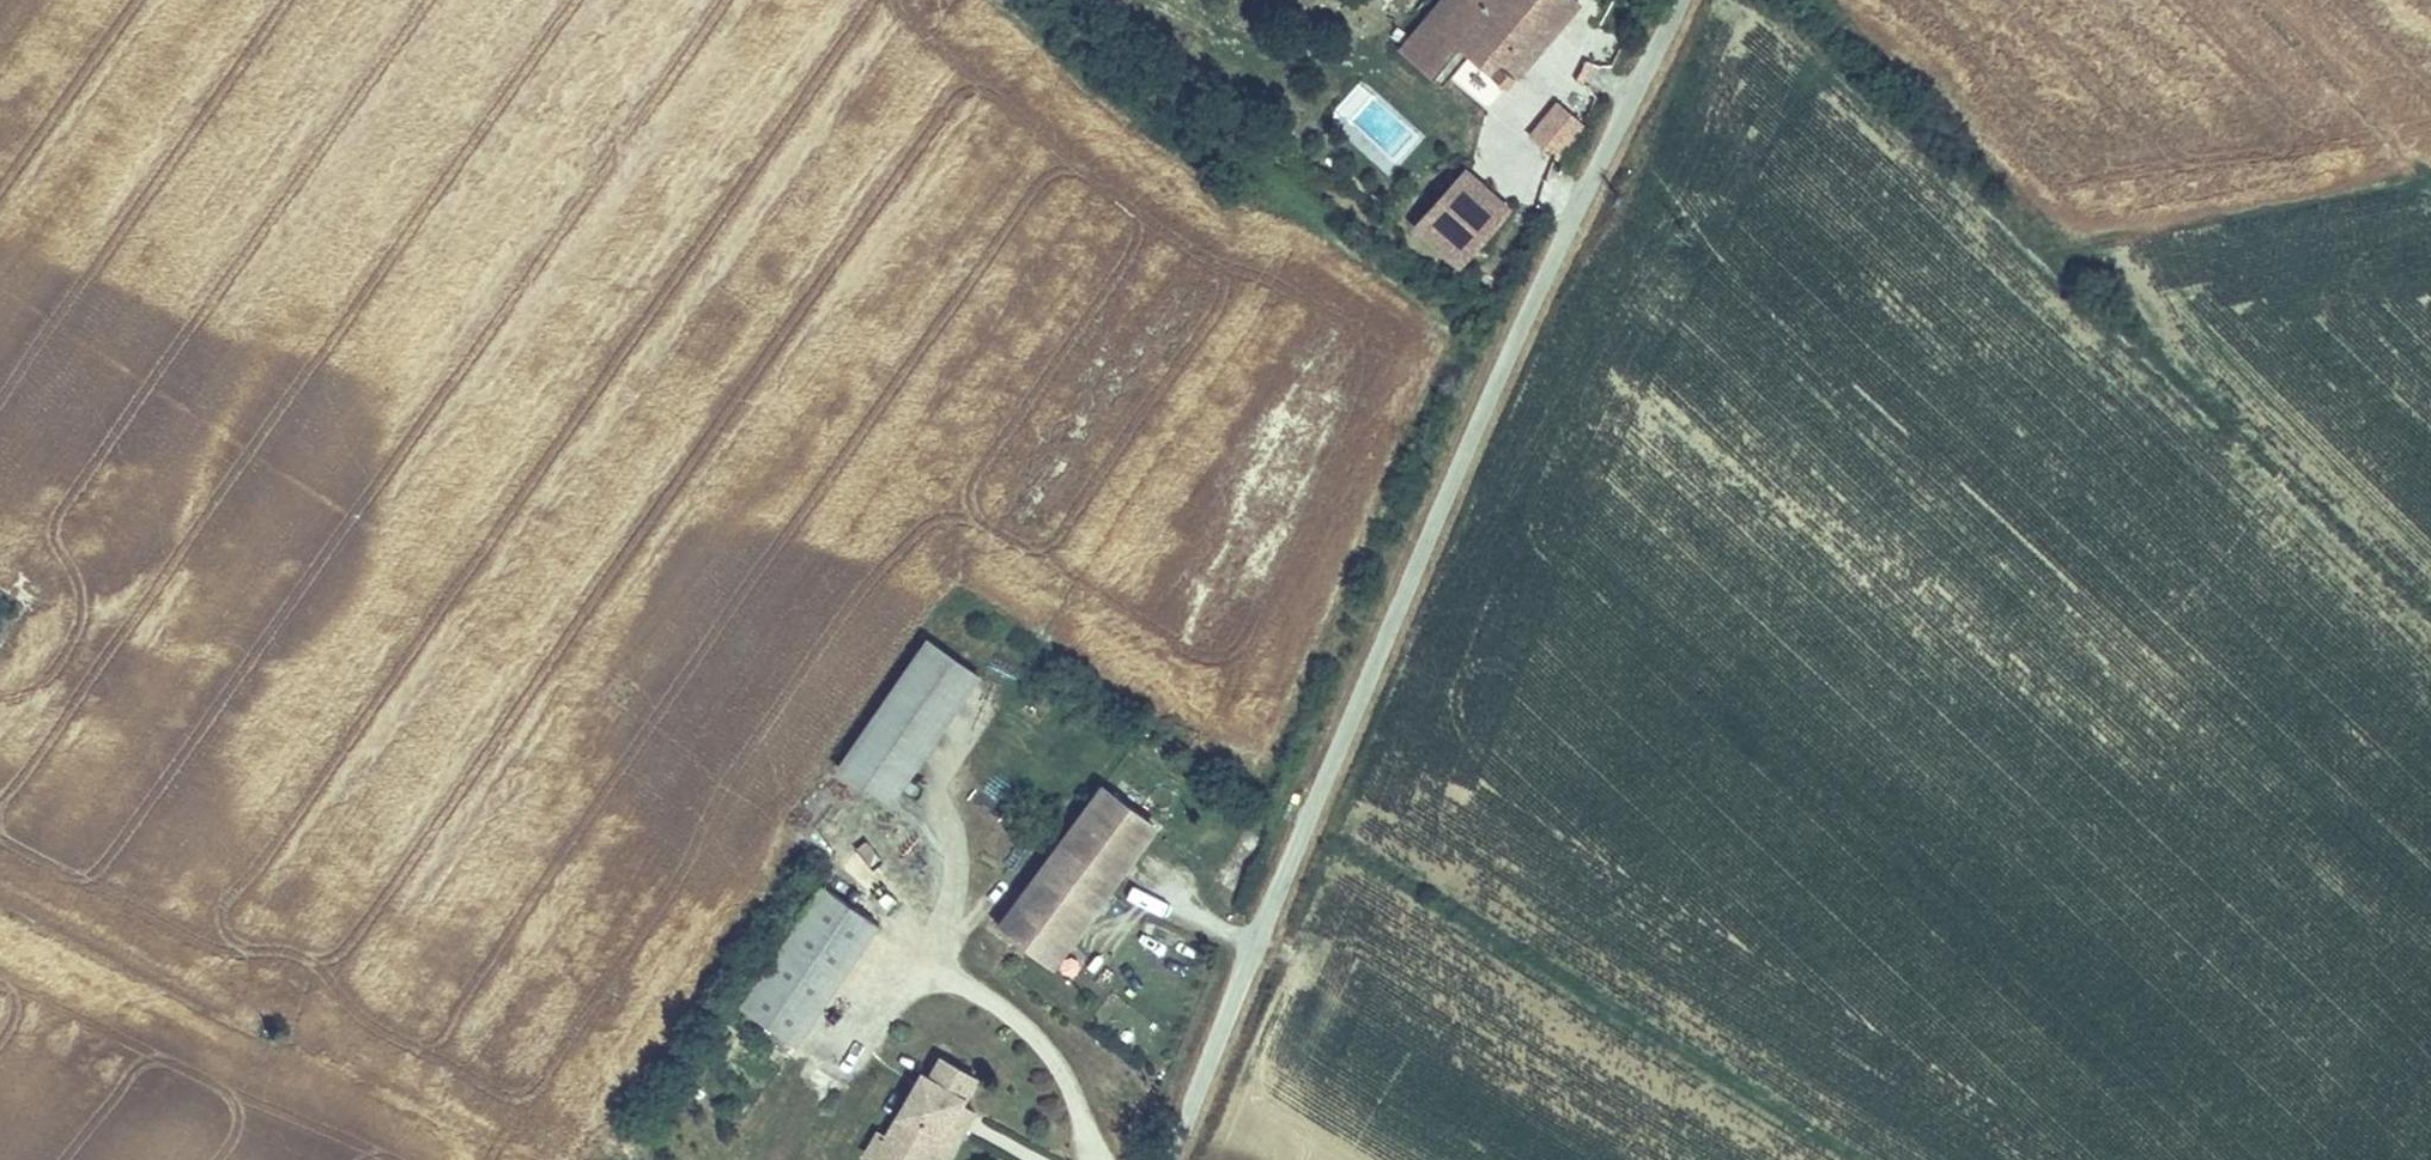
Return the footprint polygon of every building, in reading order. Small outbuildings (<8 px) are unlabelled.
[(1397,51),(1431,79),(1460,48),(1505,84),(1572,4),(1568,0),(1442,0),(1397,51)] [(1553,102),(1527,132),(1551,155),(1578,122),(1553,102)] [(1462,173),(1414,222),(1457,263),(1505,209),(1462,173)] [(922,639),(830,764),(885,804),(977,679),(922,639)] [(1081,806),(998,922),(1051,959),(1131,845),(1081,806)] [(875,924),(822,885),(742,997),(797,1036),(875,924)] [(888,1134),(931,1159),(939,1159),(962,1122),(952,1115),(962,1099),(975,1077),(944,1057),(933,1073),(926,1069),(888,1134)] [(888,1134),(882,1131),(868,1154),(877,1159),(931,1159),(888,1134)]
